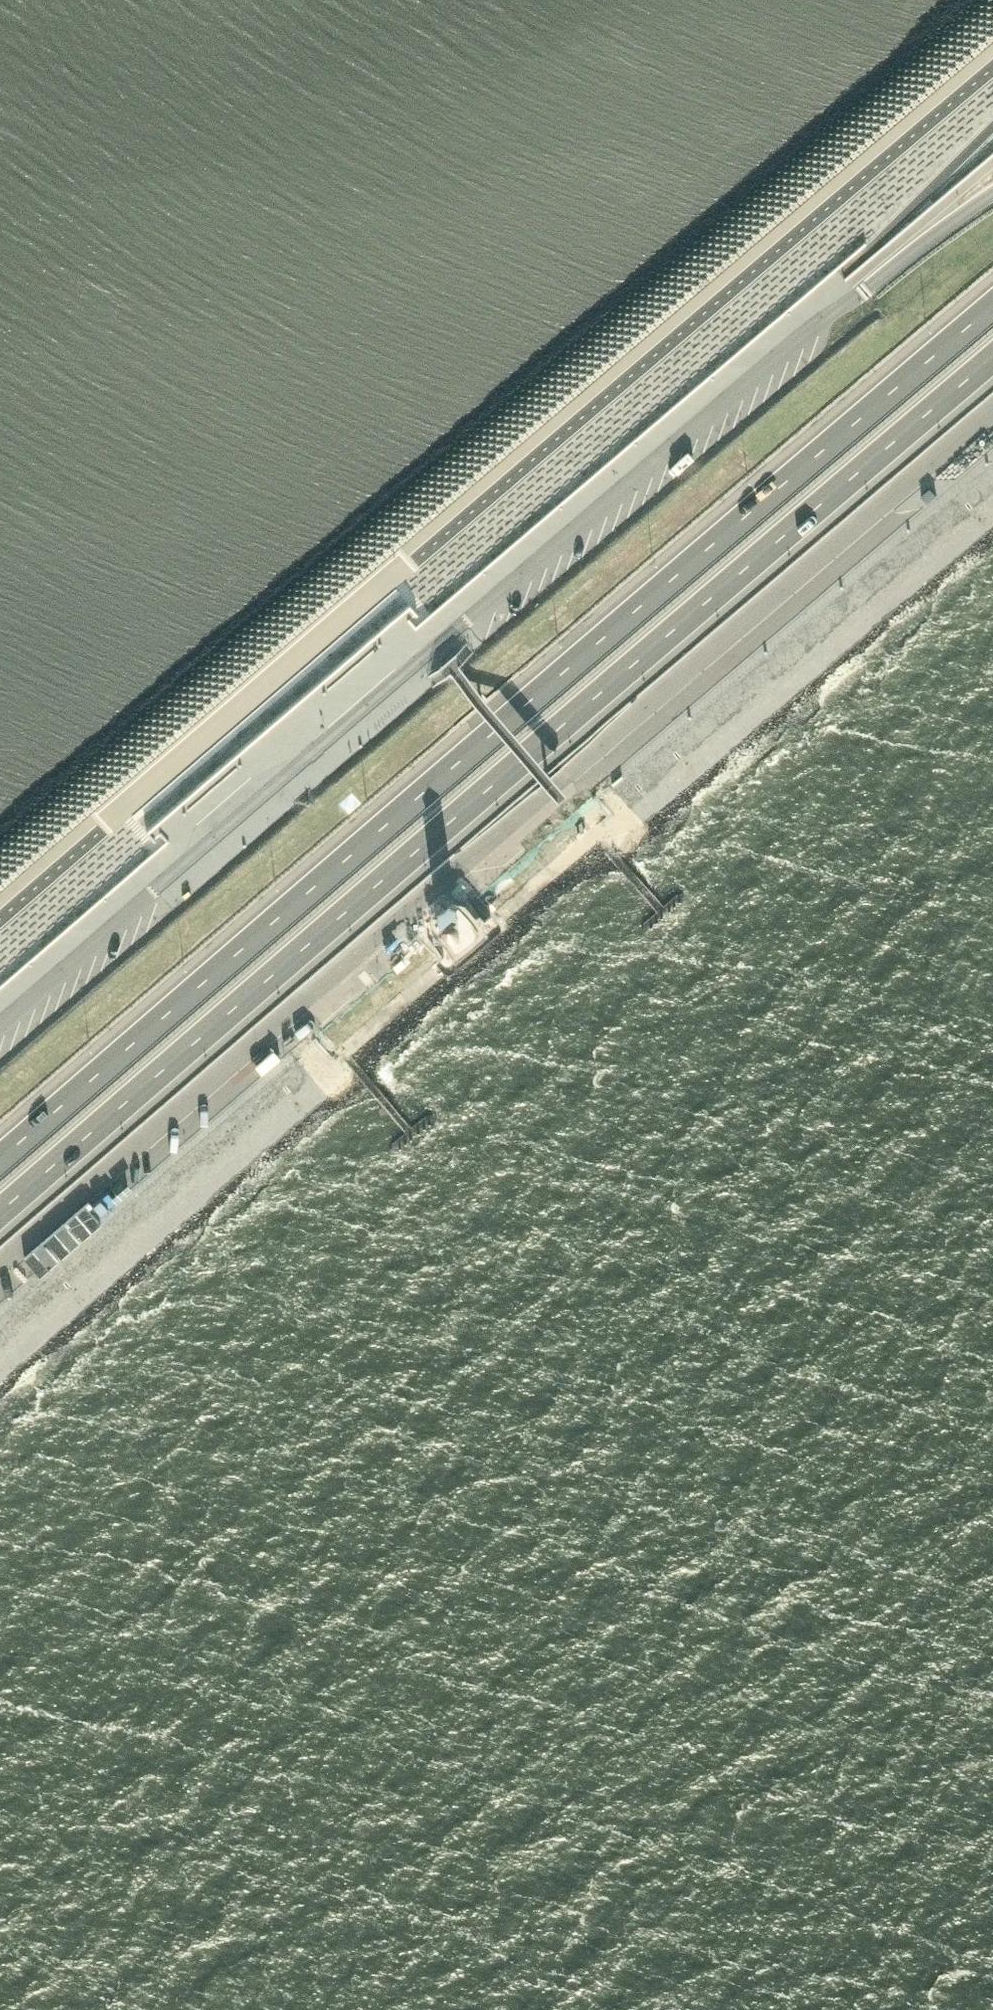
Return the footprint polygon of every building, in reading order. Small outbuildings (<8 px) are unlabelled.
[(433,928),(423,936),(443,959),(485,923),(466,899),(456,907),(452,903),(448,906),(444,904),(431,915),(432,920),(428,923),(433,928)] [(400,962),(396,958),(387,966),(390,970),(400,962)]
